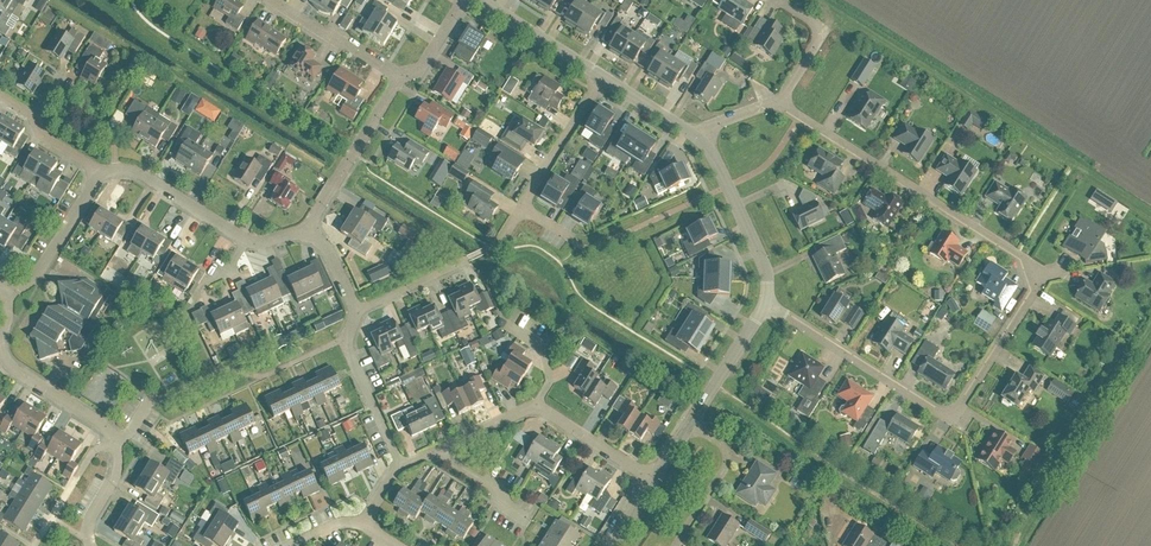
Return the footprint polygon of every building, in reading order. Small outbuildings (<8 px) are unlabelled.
[(12,16),(19,5),(23,8),(28,0),(0,0),(0,9),(12,16)] [(245,20),(238,16),(243,8),(231,0),(220,0),(214,9),(229,18),(225,24),(237,32),(245,20)] [(327,0),(310,0),(309,2),(311,4),(313,6),(314,9),(316,11),(319,13),(327,0)] [(319,13),(321,14),(324,15),(327,16),(330,16),(333,17),(340,6),(346,10),(353,0),(327,0),(319,13)] [(538,5),(539,6),(538,7),(547,12),(548,11),(550,12),(551,12),(550,11),(557,0),(541,0),(538,5)] [(589,9),(577,2),(579,0),(570,0),(567,5),(573,9),(565,21),(564,20),(564,21),(567,23),(566,24),(574,29),(575,28),(576,29),(589,9)] [(649,1),(647,0),(642,0),(640,7),(647,9),(649,1)] [(701,9),(707,0),(689,0),(688,1),(701,10),(701,9)] [(742,26),(753,9),(739,0),(716,0),(713,5),(719,9),(718,10),(734,20),(742,26)] [(369,23),(390,36),(397,24),(384,16),(388,10),(375,2),(371,9),(376,12),(369,23)] [(589,9),(576,29),(578,30),(577,31),(585,37),(586,35),(589,37),(589,36),(588,36),(593,29),(596,31),(599,26),(605,30),(613,17),(607,13),(605,16),(590,6),(589,9)] [(12,16),(0,9),(0,34),(5,37),(10,29),(6,26),(12,16)] [(645,20),(648,14),(642,10),(638,16),(645,20)] [(661,22),(650,15),(646,21),(657,28),(661,22)] [(346,32),(353,21),(346,17),(340,28),(346,32)] [(621,57),(635,35),(620,26),(622,23),(616,19),(608,32),(614,35),(611,40),(614,42),(610,49),(609,49),(608,49),(611,51),(610,52),(618,58),(619,56),(621,57)] [(276,56),(286,40),(266,27),(267,27),(258,21),(246,40),(254,46),(256,43),(276,56)] [(754,29),(745,43),(753,48),(754,47),(772,58),(782,42),(776,38),(781,29),(769,22),(762,34),(754,29)] [(383,47),(390,36),(369,23),(365,29),(360,26),(357,31),(383,47)] [(687,36),(691,30),(685,26),(681,32),(687,36)] [(85,38),(72,29),(67,37),(60,33),(47,53),(61,61),(69,48),(76,53),(85,38)] [(202,42),(206,35),(200,31),(195,38),(202,42)] [(488,53),(492,46),(469,31),(453,55),(469,64),(480,48),(488,53)] [(637,32),(635,35),(621,57),(622,58),(621,60),(630,65),(631,63),(633,65),(634,64),(633,64),(640,52),(646,56),(654,43),(648,39),(637,32)] [(94,34),(89,41),(108,53),(112,45),(94,34)] [(88,82),(95,86),(107,66),(99,61),(104,54),(90,45),(80,62),(78,65),(86,70),(84,73),(80,79),(87,84),(88,82)] [(672,62),(672,61),(660,54),(664,49),(658,45),(650,58),(656,62),(648,73),(647,73),(647,74),(650,75),(649,77),(657,82),(658,80),(659,81),(672,62)] [(698,54),(704,60),(712,52),(705,46),(698,54)] [(313,82),(322,68),(312,62),(315,57),(301,48),(288,68),(302,77),(303,76),(313,82)] [(726,61),(732,51),(726,48),(720,57),(726,61)] [(25,60),(28,54),(21,50),(18,55),(25,60)] [(711,54),(705,64),(717,72),(723,61),(711,54)] [(38,87),(46,75),(38,71),(43,63),(30,55),(22,68),(26,71),(17,86),(32,95),(37,87),(38,87)] [(236,68),(242,60),(234,55),(229,63),(236,68)] [(738,68),(741,61),(733,56),(729,63),(738,68)] [(672,62),(659,81),(661,82),(660,84),(668,89),(669,88),(672,89),(671,88),(676,81),(679,83),(682,78),(688,82),(697,67),(691,63),(688,68),(673,59),(672,61),(672,62)] [(863,61),(850,81),(861,88),(874,68),(863,61)] [(714,98),(722,86),(712,79),(717,72),(705,64),(696,78),(703,82),(693,97),(707,106),(712,97),(714,98)] [(350,109),(360,93),(358,91),(363,83),(341,69),(327,90),(337,97),(339,95),(348,101),(340,113),(353,121),(357,114),(350,109)] [(473,78),(459,69),(455,76),(447,70),(441,79),(433,93),(450,103),(462,84),(467,88),(473,78)] [(843,71),(837,75),(843,85),(849,81),(843,71)] [(544,80),(539,77),(537,78),(534,83),(534,85),(539,88),(533,96),(531,95),(527,101),(541,110),(545,104),(556,111),(563,99),(556,94),(560,88),(545,78),(544,80)] [(905,77),(900,87),(910,93),(916,84),(905,77)] [(270,80),(266,86),(271,90),(276,83),(270,80)] [(486,93),(488,89),(479,84),(477,88),(486,93)] [(505,88),(502,92),(509,97),(512,92),(505,88)] [(182,103),(186,95),(178,90),(173,97),(182,103)] [(885,102),(872,94),(868,100),(860,96),(854,106),(856,107),(848,120),(864,130),(878,108),(880,109),(885,102)] [(192,95),(187,104),(195,109),(200,100),(192,95)] [(202,102),(196,113),(205,118),(211,107),(202,102)] [(310,104),(306,112),(313,117),(318,109),(310,104)] [(144,141),(159,117),(140,105),(133,118),(139,122),(132,134),(144,141)] [(441,110),(437,116),(423,107),(416,120),(426,126),(422,132),(430,137),(438,124),(446,129),(453,117),(441,110)] [(600,139),(613,118),(599,109),(590,123),(589,123),(586,128),(587,128),(585,130),(593,135),(588,143),(601,151),(606,143),(600,139)] [(968,111),(959,126),(968,131),(971,125),(977,117),(968,111)] [(159,117),(144,141),(156,149),(163,137),(170,141),(178,128),(159,117)] [(13,125),(2,118),(0,121),(0,146),(2,144),(13,125)] [(477,129),(459,118),(456,123),(464,128),(465,126),(475,132),(477,129)] [(244,128),(233,121),(228,129),(233,133),(229,140),(235,144),(244,128)] [(522,121),(515,131),(509,128),(501,141),(511,147),(517,138),(533,148),(537,142),(539,143),(545,133),(535,126),(534,128),(522,121)] [(13,125),(2,144),(8,147),(4,153),(16,160),(24,147),(18,143),(25,131),(13,125)] [(952,125),(947,133),(961,142),(966,134),(952,125)] [(915,133),(903,126),(894,140),(906,148),(902,154),(918,165),(933,141),(917,131),(915,133)] [(468,143),(474,132),(465,127),(459,137),(468,143)] [(188,169),(201,149),(195,146),(201,136),(188,128),(180,140),(186,144),(176,161),(188,169)] [(583,150),(591,139),(574,128),(566,139),(583,150)] [(445,144),(453,135),(446,129),(438,138),(445,144)] [(617,150),(629,158),(642,137),(630,129),(619,147),(612,143),(609,148),(616,152),(617,150)] [(471,142),(486,151),(493,139),(479,130),(471,142)] [(642,137),(629,158),(636,162),(631,170),(643,178),(648,170),(642,166),(655,145),(642,137)] [(437,162),(448,171),(457,161),(464,166),(475,154),(457,138),(437,162)] [(966,147),(976,147),(977,139),(967,138),(966,147)] [(388,159),(408,172),(414,163),(421,167),(429,154),(410,142),(405,150),(397,145),(388,159)] [(278,158),(282,151),(274,146),(269,153),(278,158)] [(511,182),(524,162),(498,146),(491,157),(499,162),(493,171),(511,182)] [(219,147),(215,153),(221,156),(225,151),(219,147)] [(201,149),(188,169),(200,177),(213,157),(201,149)] [(593,165),(598,157),(589,151),(584,159),(593,165)] [(833,160),(819,151),(808,168),(823,177),(818,185),(833,194),(843,179),(836,174),(842,164),(834,159),(833,160)] [(35,178),(46,159),(35,152),(32,156),(26,166),(20,162),(14,173),(25,180),(29,174),(35,178)] [(1015,162),(1017,158),(1009,153),(1004,161),(1008,163),(1010,159),(1015,162)] [(293,168),(296,162),(284,155),(278,165),(284,169),(287,164),(293,168)] [(273,165),(260,157),(255,165),(247,160),(235,180),(248,189),(256,175),(264,180),(273,165)] [(958,164),(946,157),(936,171),(948,179),(943,186),(960,197),(976,173),(959,162),(958,164)] [(58,166),(46,159),(35,178),(30,185),(49,197),(58,182),(60,179),(52,174),(55,170),(58,166)] [(689,182),(682,167),(676,169),(668,173),(665,168),(660,164),(649,179),(654,189),(657,196),(666,192),(668,191),(669,192),(674,189),(689,182)] [(463,185),(470,175),(456,166),(449,176),(463,185)] [(228,171),(223,168),(214,189),(228,195),(238,171),(230,167),(228,171)] [(575,170),(571,176),(581,183),(585,176),(575,170)] [(479,173),(473,180),(494,194),(499,187),(479,173)] [(1020,190),(1026,180),(1014,173),(1008,183),(1020,190)] [(286,212),(298,192),(288,185),(290,182),(277,174),(270,185),(276,189),(273,193),(275,194),(270,202),(286,212)] [(579,184),(567,176),(562,184),(554,179),(553,181),(552,180),(549,185),(550,186),(541,200),(555,209),(556,208),(563,195),(570,199),(579,184)] [(628,197),(635,191),(627,181),(620,186),(628,197)] [(489,222),(498,208),(489,203),(494,196),(489,193),(474,183),(466,196),(468,197),(463,206),(481,217),(480,219),(484,222),(485,220),(489,222)] [(1008,192),(995,183),(985,198),(1000,208),(996,214),(1010,223),(1015,215),(1016,216),(1026,200),(1010,189),(1008,192)] [(66,193),(68,189),(61,184),(58,188),(66,193)] [(8,193),(11,189),(5,185),(2,189),(8,193)] [(596,194),(584,187),(574,202),(581,206),(573,218),(573,219),(587,228),(600,207),(592,202),(596,194)] [(641,188),(634,193),(638,200),(646,195),(641,188)] [(886,199),(872,190),(862,205),(876,214),(872,220),(887,229),(903,204),(888,195),(886,199)] [(800,231),(823,220),(815,203),(817,198),(803,191),(798,199),(806,203),(808,207),(792,214),(800,231)] [(644,198),(633,204),(637,212),(648,207),(644,198)] [(617,214),(628,208),(623,199),(613,205),(617,214)] [(101,236),(112,218),(101,211),(102,209),(96,205),(84,224),(90,228),(89,229),(101,236)] [(860,206),(851,211),(854,218),(863,213),(860,206)] [(348,223),(368,235),(372,229),(380,234),(388,222),(370,211),(366,218),(355,211),(348,223)] [(984,212),(979,219),(989,226),(994,220),(984,212)] [(846,228),(853,224),(849,216),(842,220),(846,228)] [(112,218),(101,236),(119,247),(123,239),(130,226),(124,222),(123,225),(112,218)] [(23,240),(21,239),(28,226),(17,219),(12,227),(5,223),(0,232),(0,248),(4,250),(6,247),(13,251),(15,248),(17,249),(23,240)] [(1082,220),(1081,222),(1064,249),(1077,257),(1083,256),(1085,264),(1107,261),(1103,237),(1106,232),(1082,220)] [(142,253),(153,235),(142,228),(144,226),(138,222),(130,235),(136,239),(131,246),(142,253)] [(689,258),(705,250),(711,248),(707,241),(716,237),(709,222),(686,233),(690,241),(682,245),(689,258)] [(364,242),(368,235),(348,223),(341,234),(351,240),(348,246),(366,258),(372,247),(364,242)] [(398,235),(408,241),(411,244),(416,236),(403,227),(398,235)] [(956,248),(958,243),(942,233),(934,246),(931,244),(927,251),(930,253),(929,254),(945,265),(947,261),(958,268),(967,254),(956,248)] [(153,235),(142,253),(153,260),(152,262),(158,266),(172,244),(166,240),(164,242),(153,235)] [(826,284),(844,276),(834,256),(846,250),(839,236),(826,243),(830,250),(813,258),(826,284)] [(1058,249),(1064,242),(1057,237),(1051,243),(1058,249)] [(819,240),(808,245),(815,257),(825,252),(819,240)] [(406,259),(411,251),(415,246),(411,244),(408,241),(399,255),(406,259)] [(119,247),(135,257),(137,253),(122,243),(119,247)] [(416,255),(421,247),(416,244),(415,246),(411,251),(416,255)] [(114,254),(137,272),(142,264),(120,247),(114,254)] [(86,257),(90,252),(84,248),(81,253),(86,257)] [(173,288),(187,265),(176,258),(178,256),(172,252),(157,276),(164,280),(163,282),(173,288)] [(699,261),(698,270),(705,271),(704,280),(729,281),(730,266),(718,266),(712,265),(706,256),(699,261)] [(668,270),(675,267),(672,260),(665,264),(668,270)] [(300,275),(312,299),(331,290),(317,261),(310,264),(313,269),(300,275)] [(1004,280),(1007,275),(990,263),(982,275),(981,275),(975,284),(985,290),(981,295),(995,304),(992,308),(1001,313),(1016,288),(1004,280)] [(1117,274),(1127,272),(1126,263),(1115,265),(1117,274)] [(187,265),(173,288),(183,294),(186,290),(187,290),(192,283),(198,286),(206,274),(200,270),(198,272),(187,265)] [(372,284),(391,275),(386,265),(368,274),(372,284)] [(108,267),(101,278),(110,284),(117,273),(108,267)] [(281,299),(287,296),(276,273),(273,268),(267,271),(272,281),(259,287),(271,312),(284,306),(281,299)] [(672,278),(679,274),(676,268),(669,272),(672,278)] [(312,299),(300,275),(288,281),(283,270),(276,273),(287,296),(287,297),(294,294),(297,300),(299,305),(312,299)] [(1108,296),(1115,284),(1099,274),(1092,286),(1085,282),(1075,298),(1099,314),(1109,297),(1108,296)] [(147,287),(174,303),(179,293),(152,278),(147,287)] [(698,289),(697,299),(705,304),(711,295),(718,296),(728,296),(729,281),(704,280),(704,290),(698,289)] [(48,310),(30,338),(36,342),(40,361),(59,356),(56,345),(65,331),(73,336),(68,343),(71,354),(81,351),(100,321),(96,319),(109,297),(113,299),(116,295),(108,291),(107,292),(90,281),(69,286),(62,297),(64,306),(48,310)] [(238,292),(249,314),(255,311),(255,312),(258,318),(271,312),(259,287),(247,293),(242,283),(235,286),(238,292)] [(458,290),(470,315),(471,315),(468,310),(474,307),(477,312),(481,314),(485,312),(486,313),(493,309),(486,294),(477,299),(470,284),(458,290)] [(189,296),(191,297),(198,287),(195,285),(189,296)] [(464,318),(470,315),(458,290),(460,296),(449,301),(453,311),(446,314),(456,334),(468,328),(464,318)] [(235,335),(248,329),(242,317),(249,314),(238,292),(232,295),(237,305),(224,311),(233,330),(235,335)] [(671,292),(668,296),(673,300),(676,295),(671,292)] [(942,303),(942,293),(934,293),(934,302),(942,303)] [(923,306),(923,296),(914,296),(914,306),(923,306)] [(853,310),(848,306),(849,306),(834,297),(821,318),(835,327),(841,319),(846,322),(844,324),(853,330),(863,314),(854,309),(853,310)] [(954,316),(960,312),(952,300),(946,304),(954,316)] [(684,328),(705,341),(713,329),(700,321),(704,314),(689,305),(685,311),(689,314),(681,326),(684,328)] [(233,330),(224,311),(211,317),(207,307),(200,310),(201,312),(199,313),(205,325),(207,324),(211,334),(218,331),(220,337),(233,330)] [(431,334),(432,333),(420,308),(408,314),(412,323),(406,327),(414,344),(421,341),(417,334),(429,328),(431,334)] [(456,334),(446,314),(439,318),(434,308),(423,313),(420,308),(432,333),(438,330),(443,340),(456,334)] [(941,322),(948,313),(942,309),(936,319),(941,322)] [(332,324),(343,320),(338,310),(328,314),(332,324)] [(318,311),(308,316),(313,326),(323,320),(318,311)] [(1060,317),(1058,315),(1052,324),(1049,322),(1033,347),(1049,358),(1064,333),(1068,336),(1075,326),(1060,317)] [(305,331),(310,329),(306,320),(301,322),(305,331)] [(904,355),(912,342),(900,334),(903,330),(887,320),(872,343),(888,354),(893,346),(897,349),(896,350),(904,355)] [(381,326),(393,352),(393,351),(391,346),(396,343),(400,350),(405,347),(411,360),(419,356),(410,339),(406,329),(398,332),(393,321),(381,326)] [(650,335),(655,327),(649,323),(644,331),(650,335)] [(387,354),(393,352),(381,326),(383,332),(372,337),(376,347),(368,351),(377,370),(392,364),(387,354)] [(697,354),(705,341),(684,328),(680,335),(672,330),(665,342),(680,352),(684,346),(697,354)] [(917,329),(913,336),(919,340),(924,333),(917,329)] [(496,340),(504,335),(502,331),(494,335),(496,340)] [(278,351),(287,347),(281,336),(273,340),(278,351)] [(582,343),(580,346),(583,348),(586,350),(587,349),(588,347),(590,343),(584,340),(582,343)] [(472,352),(480,348),(477,342),(469,346),(472,352)] [(944,392),(955,375),(933,361),(939,351),(925,342),(916,357),(925,363),(917,375),(944,392)] [(239,345),(227,350),(232,360),(243,355),(239,345)] [(507,365),(525,377),(532,365),(522,359),(526,353),(514,345),(507,355),(511,358),(507,365)] [(467,369),(477,364),(470,348),(460,352),(467,369)] [(796,364),(788,377),(804,387),(798,396),(804,400),(796,412),(808,420),(819,402),(815,399),(824,387),(816,382),(823,369),(809,360),(809,359),(801,354),(795,363),(796,364)] [(595,383),(597,378),(590,374),(593,367),(583,361),(575,374),(581,377),(574,389),(586,396),(583,400),(586,396),(595,383)] [(517,389),(525,377),(507,365),(502,373),(498,370),(491,380),(503,388),(507,382),(517,389)] [(321,372),(330,393),(340,388),(331,368),(321,372)] [(1036,390),(1044,377),(1029,368),(1022,380),(1016,376),(1001,399),(1003,400),(1002,403),(1008,407),(1010,404),(1017,408),(1030,387),(1036,390)] [(323,396),(330,393),(321,372),(315,375),(318,381),(312,384),(322,406),(327,404),(323,396)] [(406,376),(400,379),(403,386),(409,383),(406,376)] [(479,377),(468,383),(467,382),(460,385),(462,391),(471,410),(484,404),(479,393),(485,390),(479,377)] [(388,391),(401,385),(398,380),(385,386),(388,391)] [(1054,380),(1051,386),(1071,399),(1074,393),(1054,380)] [(322,406),(312,384),(306,387),(303,381),(298,383),(307,404),(314,400),(318,408),(322,406)] [(595,383),(586,396),(583,400),(595,408),(602,397),(608,401),(617,388),(606,381),(602,387),(595,383)] [(867,425),(858,420),(873,398),(847,381),(837,396),(848,403),(845,408),(841,408),(839,412),(840,416),(843,418),(847,417),(856,423),(853,429),(861,434),(867,425)] [(300,407),(307,404),(298,383),(292,386),(295,392),(289,395),(299,417),(304,414),(300,407)] [(737,387),(732,394),(740,400),(745,393),(737,387)] [(757,387),(752,394),(756,397),(759,398),(763,391),(760,389),(757,387)] [(1031,389),(1028,393),(1039,403),(1043,399),(1031,389)] [(471,410),(462,391),(454,395),(452,390),(441,395),(447,408),(454,405),(459,416),(471,410)] [(299,417),(289,395),(283,397),(280,391),(274,394),(284,414),(291,411),(296,422),(301,420),(299,417)] [(274,419),(284,414),(274,394),(264,399),(274,419)] [(443,410),(447,408),(441,395),(437,397),(443,410)] [(1078,395),(1076,399),(1084,404),(1087,400),(1081,396),(1078,395)] [(415,413),(424,432),(436,427),(431,417),(441,413),(434,398),(424,403),(426,408),(415,413)] [(629,435),(640,417),(633,412),(636,408),(619,398),(612,410),(623,417),(617,427),(629,435)] [(330,401),(333,412),(339,411),(336,399),(330,401)] [(36,411),(25,404),(14,421),(7,417),(0,428),(0,431),(6,435),(11,426),(22,433),(36,411)] [(236,410),(246,430),(256,425),(253,419),(246,405),(236,410)] [(424,432),(415,413),(414,413),(412,408),(391,418),(398,433),(407,428),(412,438),(424,432)] [(238,433),(246,430),(236,410),(230,412),(233,418),(227,421),(237,443),(242,441),(238,433)] [(331,410),(321,414),(323,420),(333,416),(331,410)] [(36,411),(22,433),(33,439),(28,448),(35,453),(43,440),(36,435),(47,418),(36,411)] [(918,429),(897,416),(890,427),(880,421),(862,449),(873,456),(887,433),(908,445),(918,429)] [(640,417),(629,435),(640,442),(647,432),(653,436),(661,424),(650,418),(647,422),(640,417)] [(237,443),(227,421),(221,424),(219,418),(213,420),(222,441),(229,437),(233,445),(237,443)] [(215,444),(222,441),(213,420),(207,423),(210,429),(204,432),(214,454),(219,451),(215,444)] [(323,421),(317,424),(320,431),(326,428),(323,421)] [(214,454),(204,432),(198,435),(195,429),(190,431),(199,452),(206,448),(210,456),(214,454)] [(189,456),(199,452),(190,431),(180,436),(189,456)] [(327,431),(318,435),(322,443),(330,439),(327,431)] [(57,460),(71,439),(59,432),(49,449),(42,444),(34,458),(41,462),(46,453),(57,460)] [(1009,463),(1015,453),(1009,449),(1012,443),(994,432),(977,460),(995,472),(1003,459),(1009,463)] [(852,447),(849,435),(840,437),(843,449),(852,447)] [(550,444),(549,444),(539,437),(531,450),(525,446),(516,460),(526,467),(530,461),(536,465),(537,464),(550,444)] [(0,438),(0,439),(0,447),(9,453),(13,447),(0,438)] [(71,439),(57,460),(68,467),(63,476),(70,480),(78,467),(71,463),(82,446),(71,439)] [(537,464),(536,465),(535,468),(540,471),(538,475),(549,482),(563,460),(557,456),(561,449),(550,442),(549,444),(550,444),(537,464)] [(363,472),(353,451),(346,455),(343,447),(338,450),(349,471),(354,468),(357,474),(363,472)] [(353,451),(363,472),(373,467),(363,447),(353,451)] [(952,458),(953,457),(938,447),(931,458),(923,452),(913,467),(932,479),(936,474),(949,482),(950,480),(953,482),(956,481),(959,476),(959,473),(956,471),(961,463),(952,458)] [(184,466),(190,460),(178,449),(173,456),(184,466)] [(280,460),(289,456),(286,450),(277,454),(280,460)] [(343,474),(349,471),(338,450),(334,452),(337,459),(330,462),(340,483),(346,480),(343,474)] [(1026,452),(1021,459),(1035,467),(1035,468),(1040,461),(1026,452)] [(173,485),(182,471),(184,467),(171,459),(164,472),(151,464),(143,477),(161,488),(166,481),(173,485)] [(38,464),(31,460),(28,466),(35,469),(38,464)] [(330,487),(340,483),(330,462),(320,467),(330,487)] [(267,471),(263,463),(255,466),(259,474),(267,471)] [(765,508),(775,492),(768,488),(776,476),(757,463),(736,495),(755,508),(758,503),(765,508)] [(25,486),(45,499),(53,487),(32,474),(34,472),(29,468),(24,475),(30,478),(26,484),(25,486)] [(600,476),(599,476),(589,469),(581,482),(575,478),(566,492),(572,496),(576,491),(586,497),(587,496),(600,476)] [(10,475),(2,471),(0,474),(0,478),(6,482),(10,475)] [(300,477),(309,497),(319,492),(310,472),(300,477)] [(309,497),(300,477),(293,480),(289,473),(285,475),(295,497),(301,494),(304,500),(309,497)] [(587,496),(593,499),(588,507),(600,515),(611,499),(603,494),(611,481),(600,474),(599,476),(600,476),(587,496)] [(273,480),(277,488),(286,508),(292,505),(289,499),(295,497),(285,475),(280,477),(282,480),(279,481),(278,477),(273,480)] [(157,495),(161,488),(143,477),(135,489),(148,497),(145,503),(157,511),(164,499),(157,495)] [(220,488),(226,486),(223,478),(217,481),(220,488)] [(518,492),(525,482),(518,478),(512,488),(518,492)] [(801,491),(805,485),(793,478),(790,484),(801,491)] [(18,497),(38,510),(45,499),(25,486),(26,484),(19,480),(16,486),(23,490),(19,496),(18,497)] [(203,500),(210,497),(205,483),(198,486),(203,500)] [(286,508),(277,488),(270,492),(266,484),(261,486),(272,508),(278,505),(280,511),(286,508)] [(418,492),(402,516),(407,519),(409,516),(415,520),(420,513),(424,505),(419,501),(428,487),(423,484),(418,492)] [(122,497),(128,493),(122,486),(116,490),(122,497)] [(266,510),(272,508),(261,486),(257,488),(261,496),(254,499),(263,519),(269,516),(266,510)] [(402,516),(418,492),(414,488),(409,495),(403,491),(393,506),(400,510),(398,513),(402,516)] [(927,504),(933,494),(923,489),(917,499),(927,504)] [(10,509),(31,522),(38,510),(18,497),(19,496),(12,492),(9,497),(15,501),(10,509)] [(420,513),(426,517),(424,520),(429,523),(445,498),(440,495),(436,502),(429,498),(424,505),(420,513)] [(544,508),(550,499),(542,495),(537,503),(544,508)] [(435,523),(441,527),(451,512),(445,508),(450,501),(445,498),(429,523),(433,526),(435,523)] [(253,524),(263,519),(254,499),(244,504),(253,524)] [(556,513),(562,505),(553,500),(548,508),(556,513)] [(211,517),(207,524),(230,539),(238,526),(225,518),(229,512),(216,504),(210,514),(209,516),(211,517)] [(166,519),(172,510),(165,506),(159,515),(166,519)] [(122,520),(140,531),(144,524),(152,529),(159,517),(146,509),(143,515),(130,507),(122,520)] [(31,522),(10,509),(6,517),(0,514),(0,523),(2,524),(3,521),(23,534),(31,522)] [(451,512),(441,527),(447,531),(446,534),(450,537),(466,512),(462,509),(457,516),(451,512)] [(466,512),(450,537),(455,540),(457,537),(463,541),(467,535),(471,529),(473,526),(467,522),(471,515),(466,512)] [(180,515),(175,523),(181,526),(186,519),(180,515)] [(739,527),(722,516),(707,540),(717,545),(726,545),(739,527)] [(585,517),(580,525),(586,530),(591,522),(585,517)] [(548,545),(574,545),(579,537),(573,533),(576,528),(561,519),(558,524),(556,522),(543,543),(548,545)] [(140,531),(122,520),(114,532),(127,540),(124,545),(141,545),(143,542),(136,538),(140,531)] [(766,544),(772,535),(750,521),(744,531),(766,544)] [(207,524),(202,531),(200,529),(193,541),(201,545),(207,545),(209,543),(214,545),(225,545),(230,539),(207,524)] [(857,526),(844,545),(887,545),(857,526)] [(471,529),(467,535),(475,540),(479,534),(471,529)] [(19,545),(0,533),(0,545),(18,545),(19,545)] [(883,534),(880,539),(890,545),(893,540),(883,534)] [(486,538),(485,540),(480,537),(474,545),(499,545),(486,538)]
